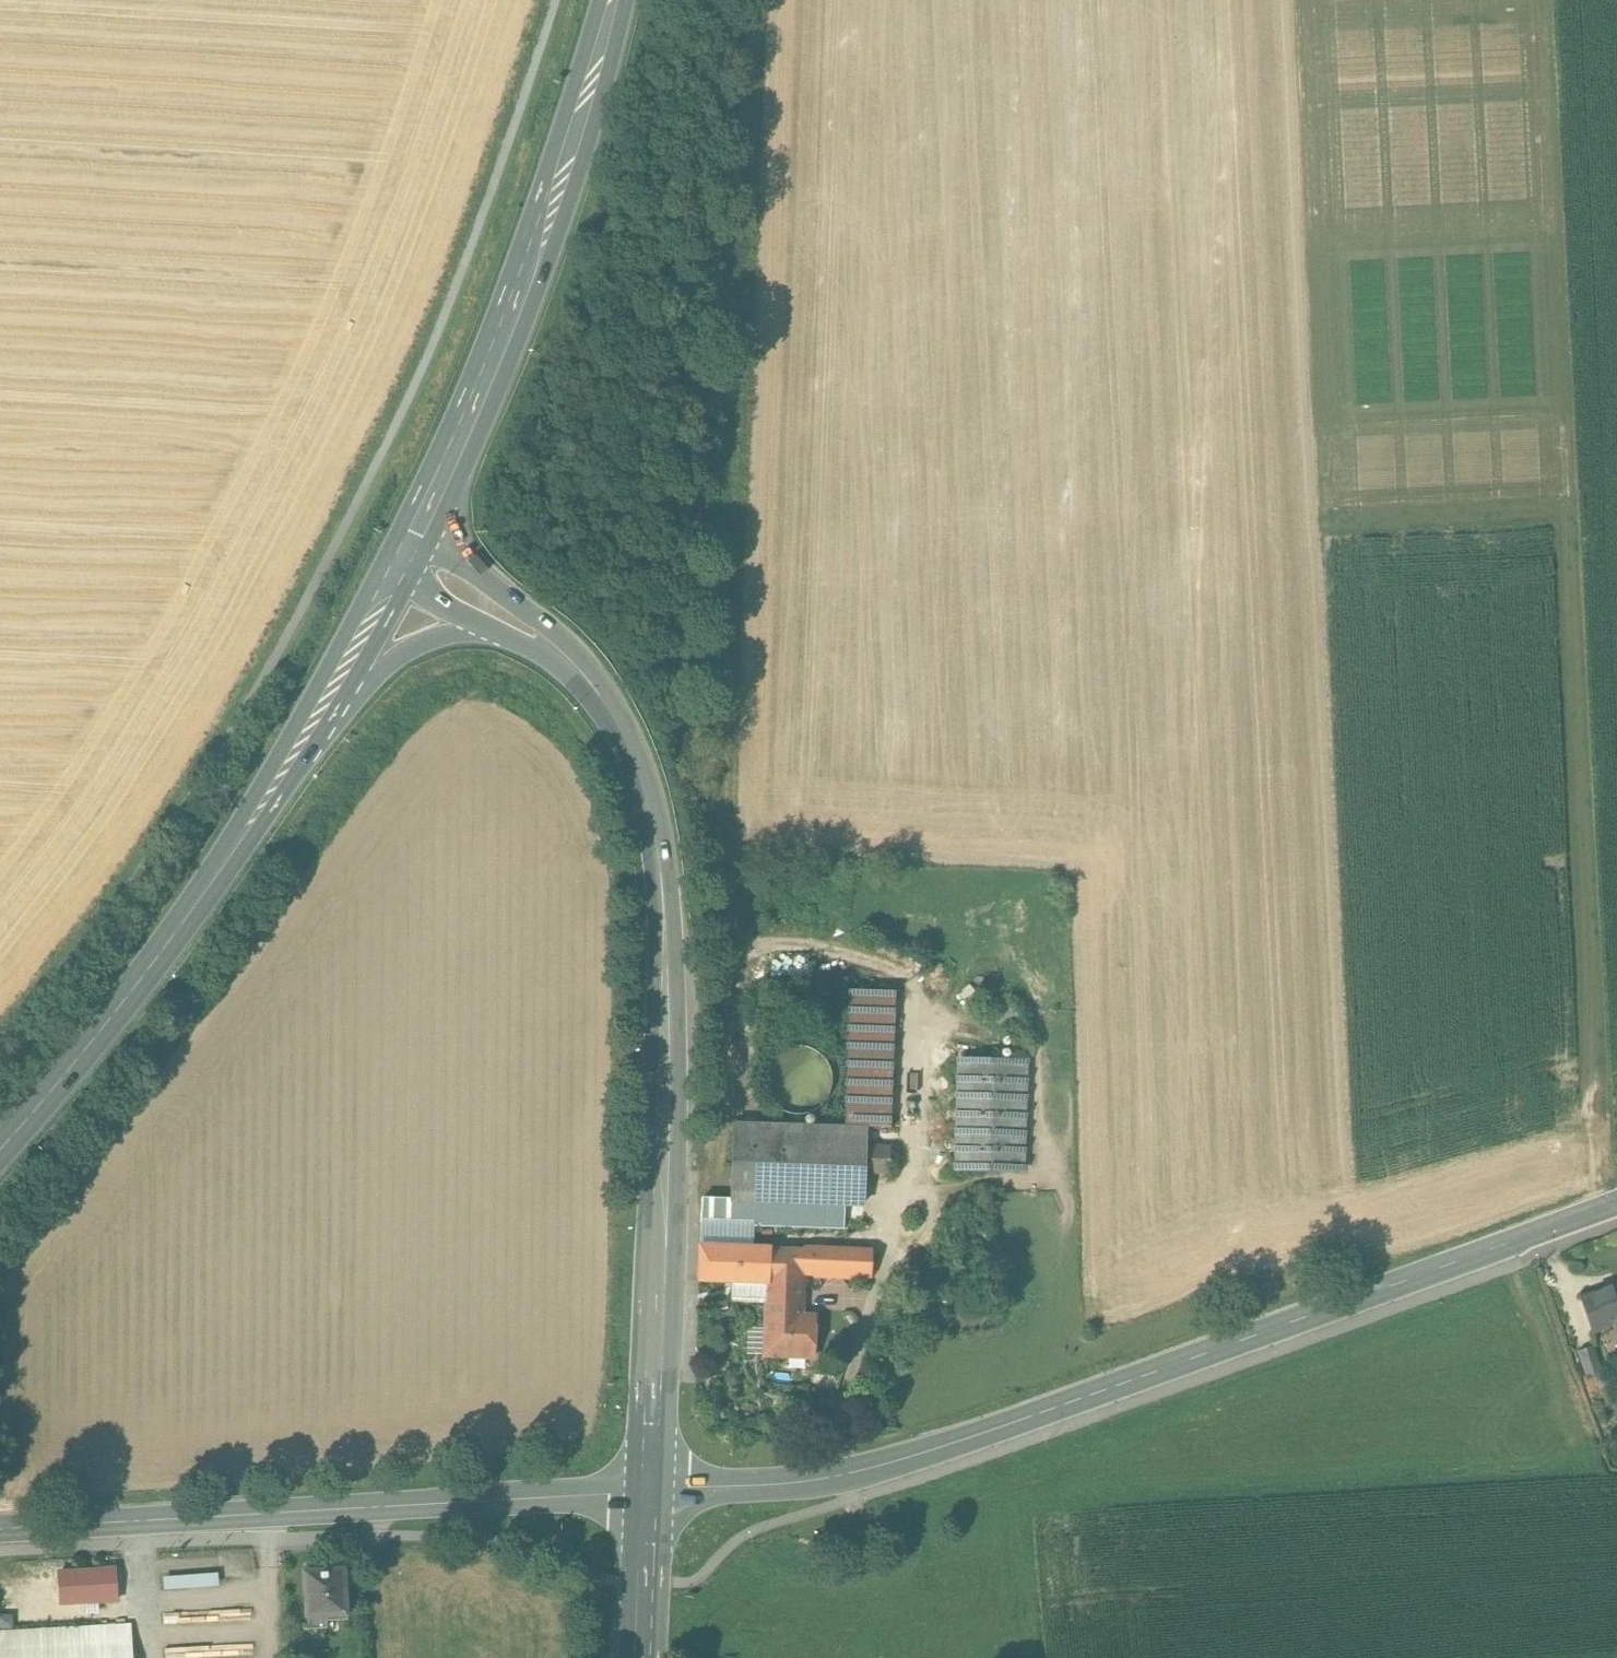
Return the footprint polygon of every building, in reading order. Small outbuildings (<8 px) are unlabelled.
[(897,991),(852,990),(847,1126),(892,1128),(897,991)] [(830,1093),(832,1080),(830,1067),(822,1056),(811,1049),(798,1046),(785,1049),(774,1056),(767,1067),(765,1080),(767,1093),(775,1104),(786,1111),(799,1114),(812,1111),(823,1104),(830,1093)] [(1027,1061),(960,1060),(956,1170),(1023,1172),(1027,1061)] [(866,1129),(735,1124),(732,1200),(844,1204),(863,1205),(864,1173),(865,1145),(866,1129)] [(890,1146),(865,1145),(864,1173),(889,1174),(890,1146)] [(732,1200),(702,1199),(701,1221),(725,1222),(844,1227),(844,1204),(732,1200)] [(725,1222),(701,1221),(700,1245),(724,1246),(725,1222)] [(724,1246),(700,1245),(699,1281),(735,1282),(768,1283),(768,1271),(769,1248),(724,1246)] [(804,1249),(769,1248),(768,1271),(803,1272),(804,1249)] [(870,1252),(804,1249),(803,1272),(869,1275),(870,1252)] [(803,1272),(768,1271),(768,1283),(767,1301),(765,1353),(813,1355),(815,1318),(801,1317),(803,1272)] [(768,1283),(735,1282),(734,1299),(767,1301),(768,1283)] [(1581,1298),(1593,1332),(1616,1324),(1616,1286),(1581,1298)] [(1593,1346),(1578,1351),(1586,1376),(1601,1371),(1593,1346)] [(116,1569),(59,1573),(61,1603),(118,1600),(116,1569)] [(344,1570),(305,1572),(308,1616),(309,1629),(327,1628),(327,1619),(346,1618),(344,1570)] [(167,1586),(221,1584),(221,1573),(167,1575),(167,1586)] [(0,1575),(0,1591),(11,1591),(10,1575),(0,1575)] [(0,1613),(0,1629),(15,1629),(15,1613),(0,1613)] [(75,1629),(75,1625),(53,1625),(53,1630),(0,1633),(0,1657),(132,1657),(130,1626),(75,1629)]
